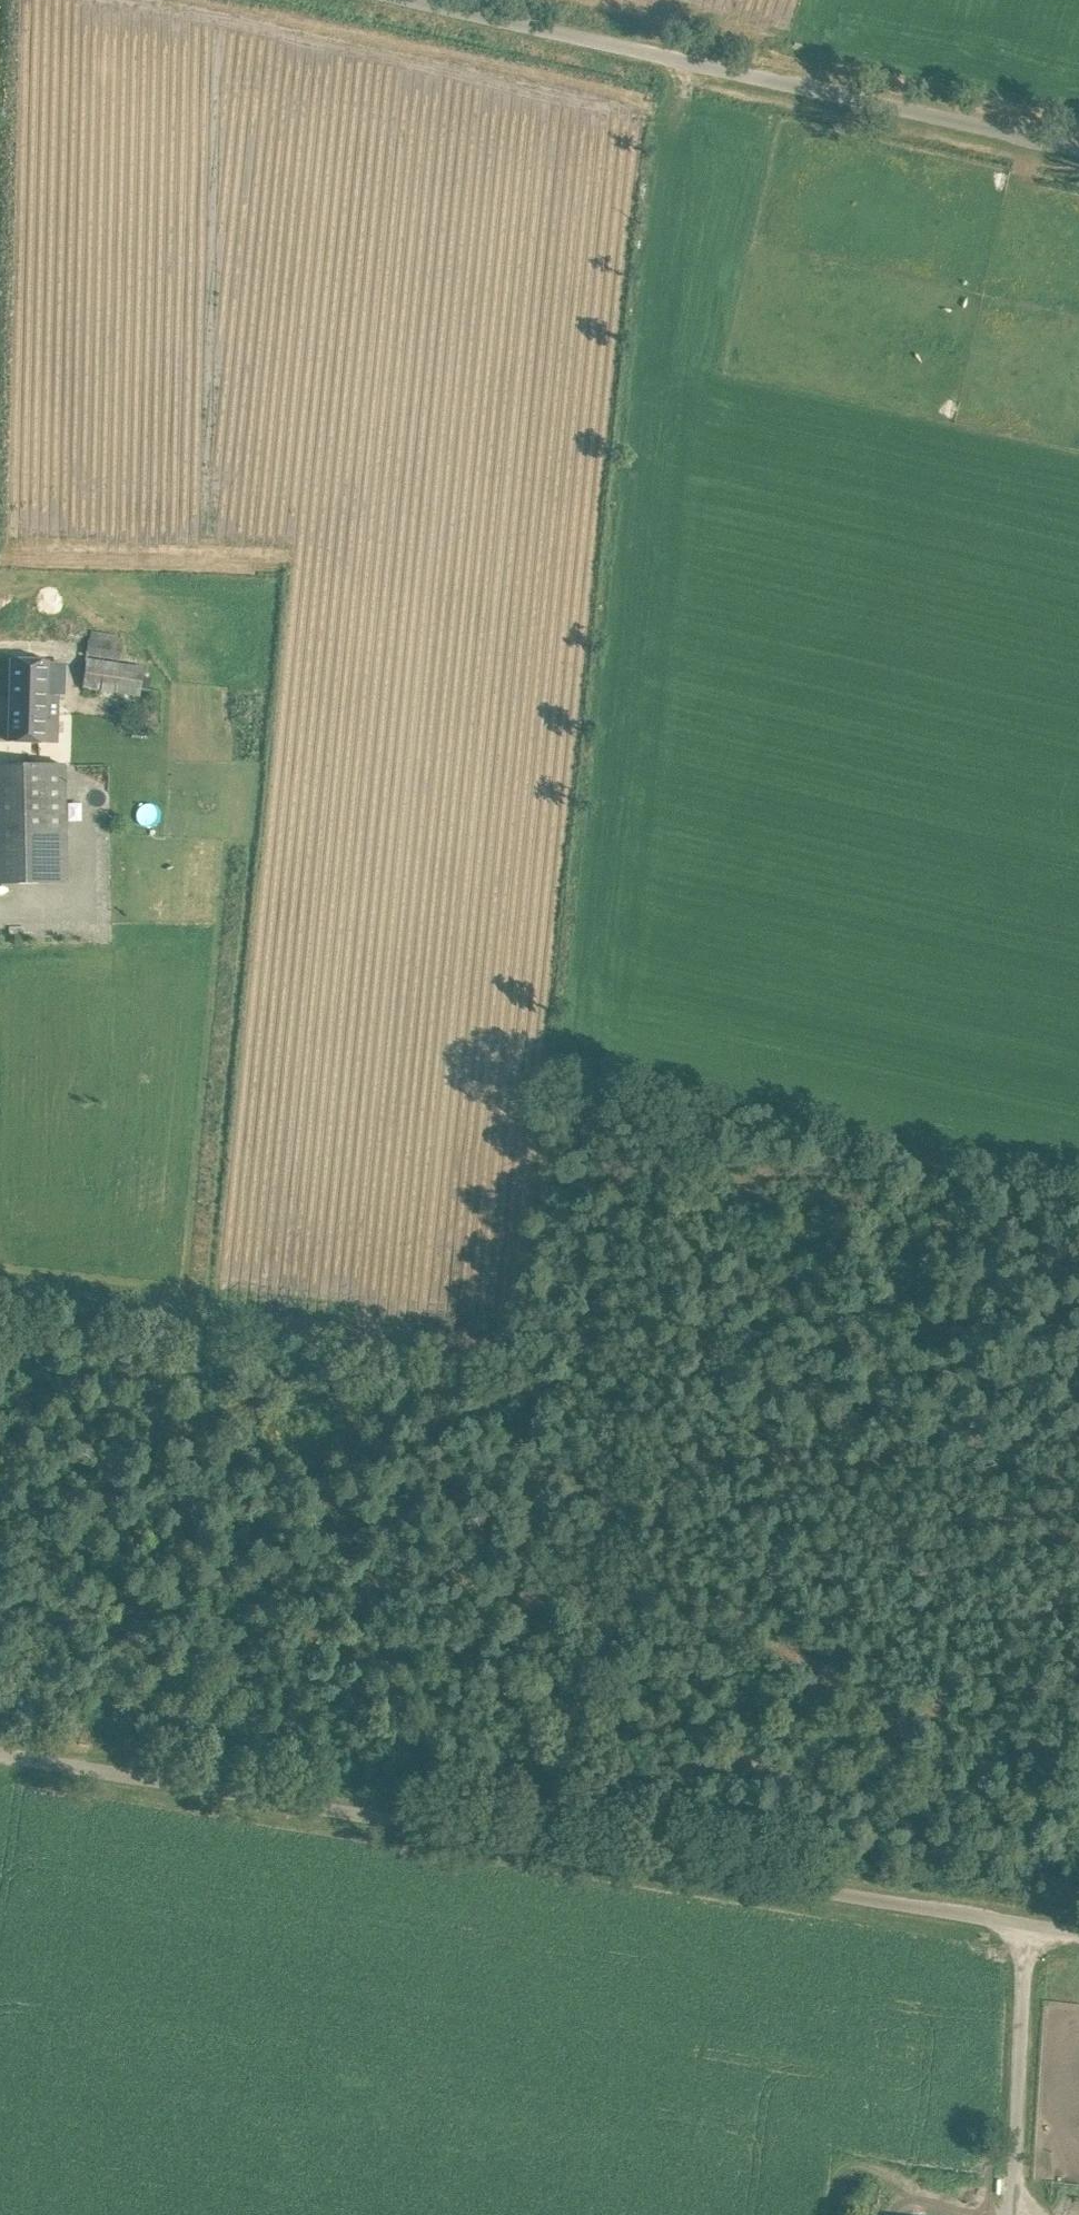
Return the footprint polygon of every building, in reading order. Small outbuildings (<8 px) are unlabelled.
[(137,661),(137,634),(111,634),(110,661),(137,661)] [(58,661),(13,660),(10,740),(56,741),(58,661)] [(0,765),(0,882),(68,881),(66,764),(0,765)]
